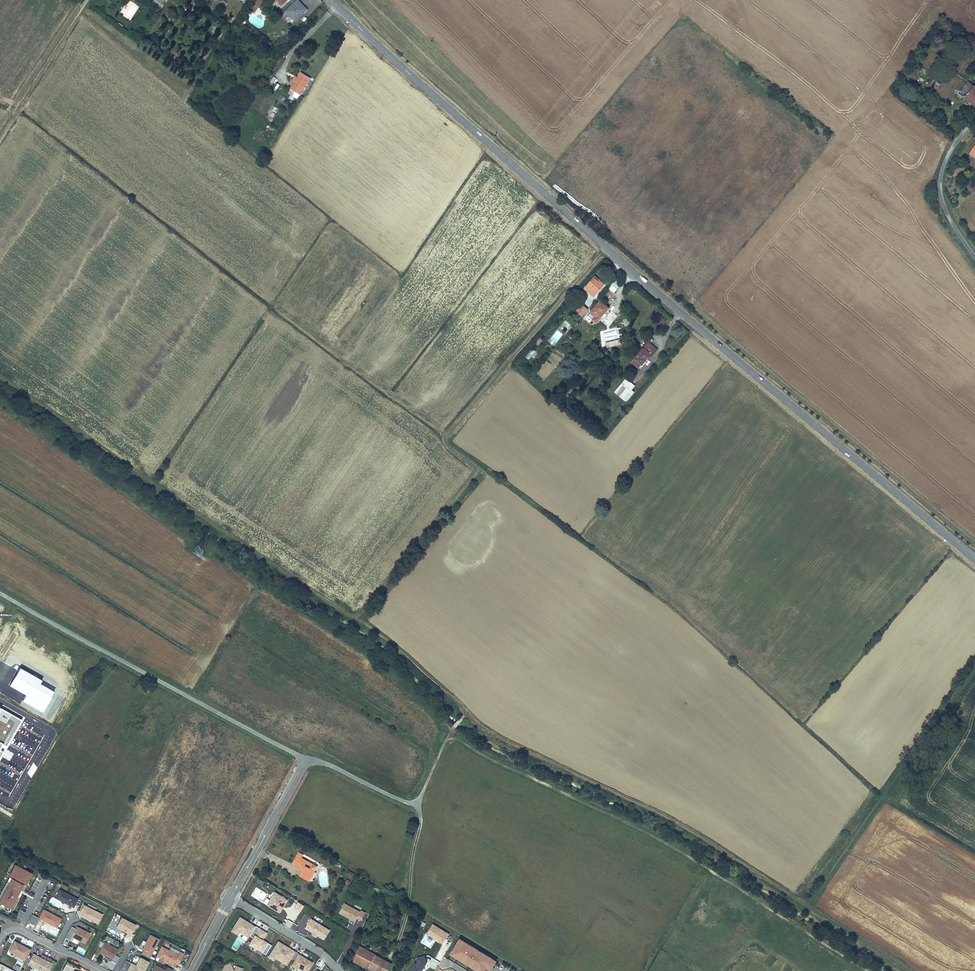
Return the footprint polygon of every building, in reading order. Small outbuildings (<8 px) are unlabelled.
[(262,0),(255,0),(250,8),(251,9),(248,13),(250,15),(253,10),(256,13),(264,1),(262,0)] [(284,11),(296,21),(308,8),(299,0),(295,0),(284,11)] [(309,79),(299,72),(288,89),(298,95),(309,79)] [(974,107),(974,85),(973,84),(973,85),(968,81),(965,84),(970,88),(965,95),(964,94),(962,96),(974,107)] [(597,281),(593,277),(585,287),(593,295),(603,283),(598,279),(597,281)] [(615,292),(619,285),(613,281),(608,288),(615,292)] [(594,315),(590,319),(595,323),(608,307),(599,300),(589,311),(594,315)] [(582,303),(576,310),(582,316),(588,308),(582,303)] [(559,329),(549,341),(553,344),(562,332),(559,329)] [(640,363),(641,363),(647,356),(648,358),(657,348),(647,340),(631,360),(637,366),(640,363)] [(529,360),(536,350),(532,347),(525,356),(529,360)] [(633,384),(625,378),(614,392),(621,398),(626,392),(631,395),(635,390),(631,387),(633,384)] [(626,392),(621,398),(625,402),(631,395),(626,392)] [(197,545),(192,551),(198,556),(203,550),(197,545)] [(47,681),(23,669),(13,686),(31,695),(27,703),(47,713),(58,692),(45,685),(47,681)] [(0,705),(0,765),(26,719),(0,705)] [(305,878),(309,880),(313,871),(308,868),(311,864),(301,858),(302,855),(298,853),(292,864),(302,869),(304,871),(301,876),(305,878)] [(31,874),(15,865),(9,877),(12,878),(9,883),(6,882),(0,894),(0,907),(8,912),(10,908),(13,909),(19,899),(16,897),(20,889),(23,891),(31,874)] [(78,907),(81,901),(60,890),(55,898),(64,902),(64,901),(67,903),(66,904),(73,907),(74,905),(78,907)] [(288,900),(274,891),(266,904),(280,913),(288,900)] [(361,912),(345,904),(340,913),(356,922),(358,918),(358,917),(362,919),(366,913),(361,911),(361,912)] [(102,915),(95,911),(95,912),(86,908),(87,907),(83,905),(79,912),(83,914),(82,916),(97,924),(102,915)] [(56,928),(61,919),(43,910),(39,918),(38,919),(56,928)] [(38,919),(39,918),(32,915),(28,922),(35,925),(38,919)] [(249,937),(255,927),(240,917),(231,931),(238,935),(239,932),(249,937)] [(129,938),(136,926),(121,918),(116,928),(127,934),(125,936),(129,938)] [(330,929),(311,918),(305,927),(324,939),(330,929)] [(296,931),(299,924),(288,920),(286,927),(296,931)] [(449,933),(432,923),(426,933),(443,944),(449,933)] [(85,944),(90,934),(77,927),(76,929),(71,927),(65,938),(70,940),(71,937),(85,944)] [(260,939),(265,932),(259,929),(249,945),(262,953),(267,946),(261,943),(263,940),(260,939)] [(150,958),(159,940),(150,935),(142,950),(144,950),(142,954),(150,958)] [(459,938),(451,951),(458,955),(456,957),(466,963),(467,961),(474,965),(472,967),(479,970),(483,970),(487,964),(491,967),(495,960),(459,938)] [(25,961),(30,950),(14,942),(9,952),(25,961)] [(290,952),(282,947),(283,945),(278,942),(268,958),(273,961),(275,958),(287,966),(291,959),(295,953),(291,950),(290,952)] [(118,950),(104,943),(99,952),(113,960),(118,950)] [(359,946),(358,950),(354,959),(352,963),(370,970),(389,970),(392,964),(359,946)] [(178,965),(183,954),(179,952),(178,955),(161,947),(156,957),(173,965),(174,963),(178,965)] [(354,959),(358,950),(354,948),(349,957),(354,959)] [(312,963),(298,955),(299,954),(295,952),(295,953),(291,959),(294,961),(291,966),(297,969),(298,968),(303,970),(307,970),(312,963)] [(33,954),(27,965),(39,970),(49,970),(52,964),(33,954)] [(426,964),(424,956),(416,958),(417,963),(416,964),(414,963),(410,970),(422,970),(426,964)] [(149,963),(140,958),(136,967),(125,961),(120,970),(122,970),(144,970),(149,963)]
